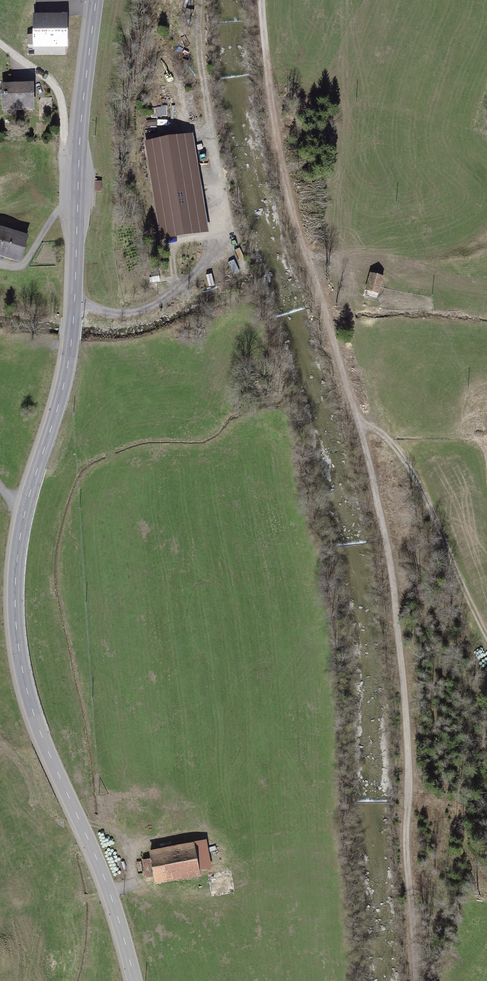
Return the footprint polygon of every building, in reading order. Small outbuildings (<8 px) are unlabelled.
[(35,14),(36,47),(71,46),(70,13),(35,14)] [(33,87),(0,87),(0,116),(33,116),(33,87)] [(144,143),(162,241),(210,233),(192,134),(144,143)] [(0,233),(0,263),(19,268),(27,240),(0,233)] [(385,280),(370,277),(366,293),(381,297),(385,280)] [(207,843),(148,854),(149,860),(143,861),(147,885),(153,884),(154,890),(200,882),(198,873),(212,871),(207,843)] [(216,877),(217,890),(233,889),(232,875),(216,877)]
